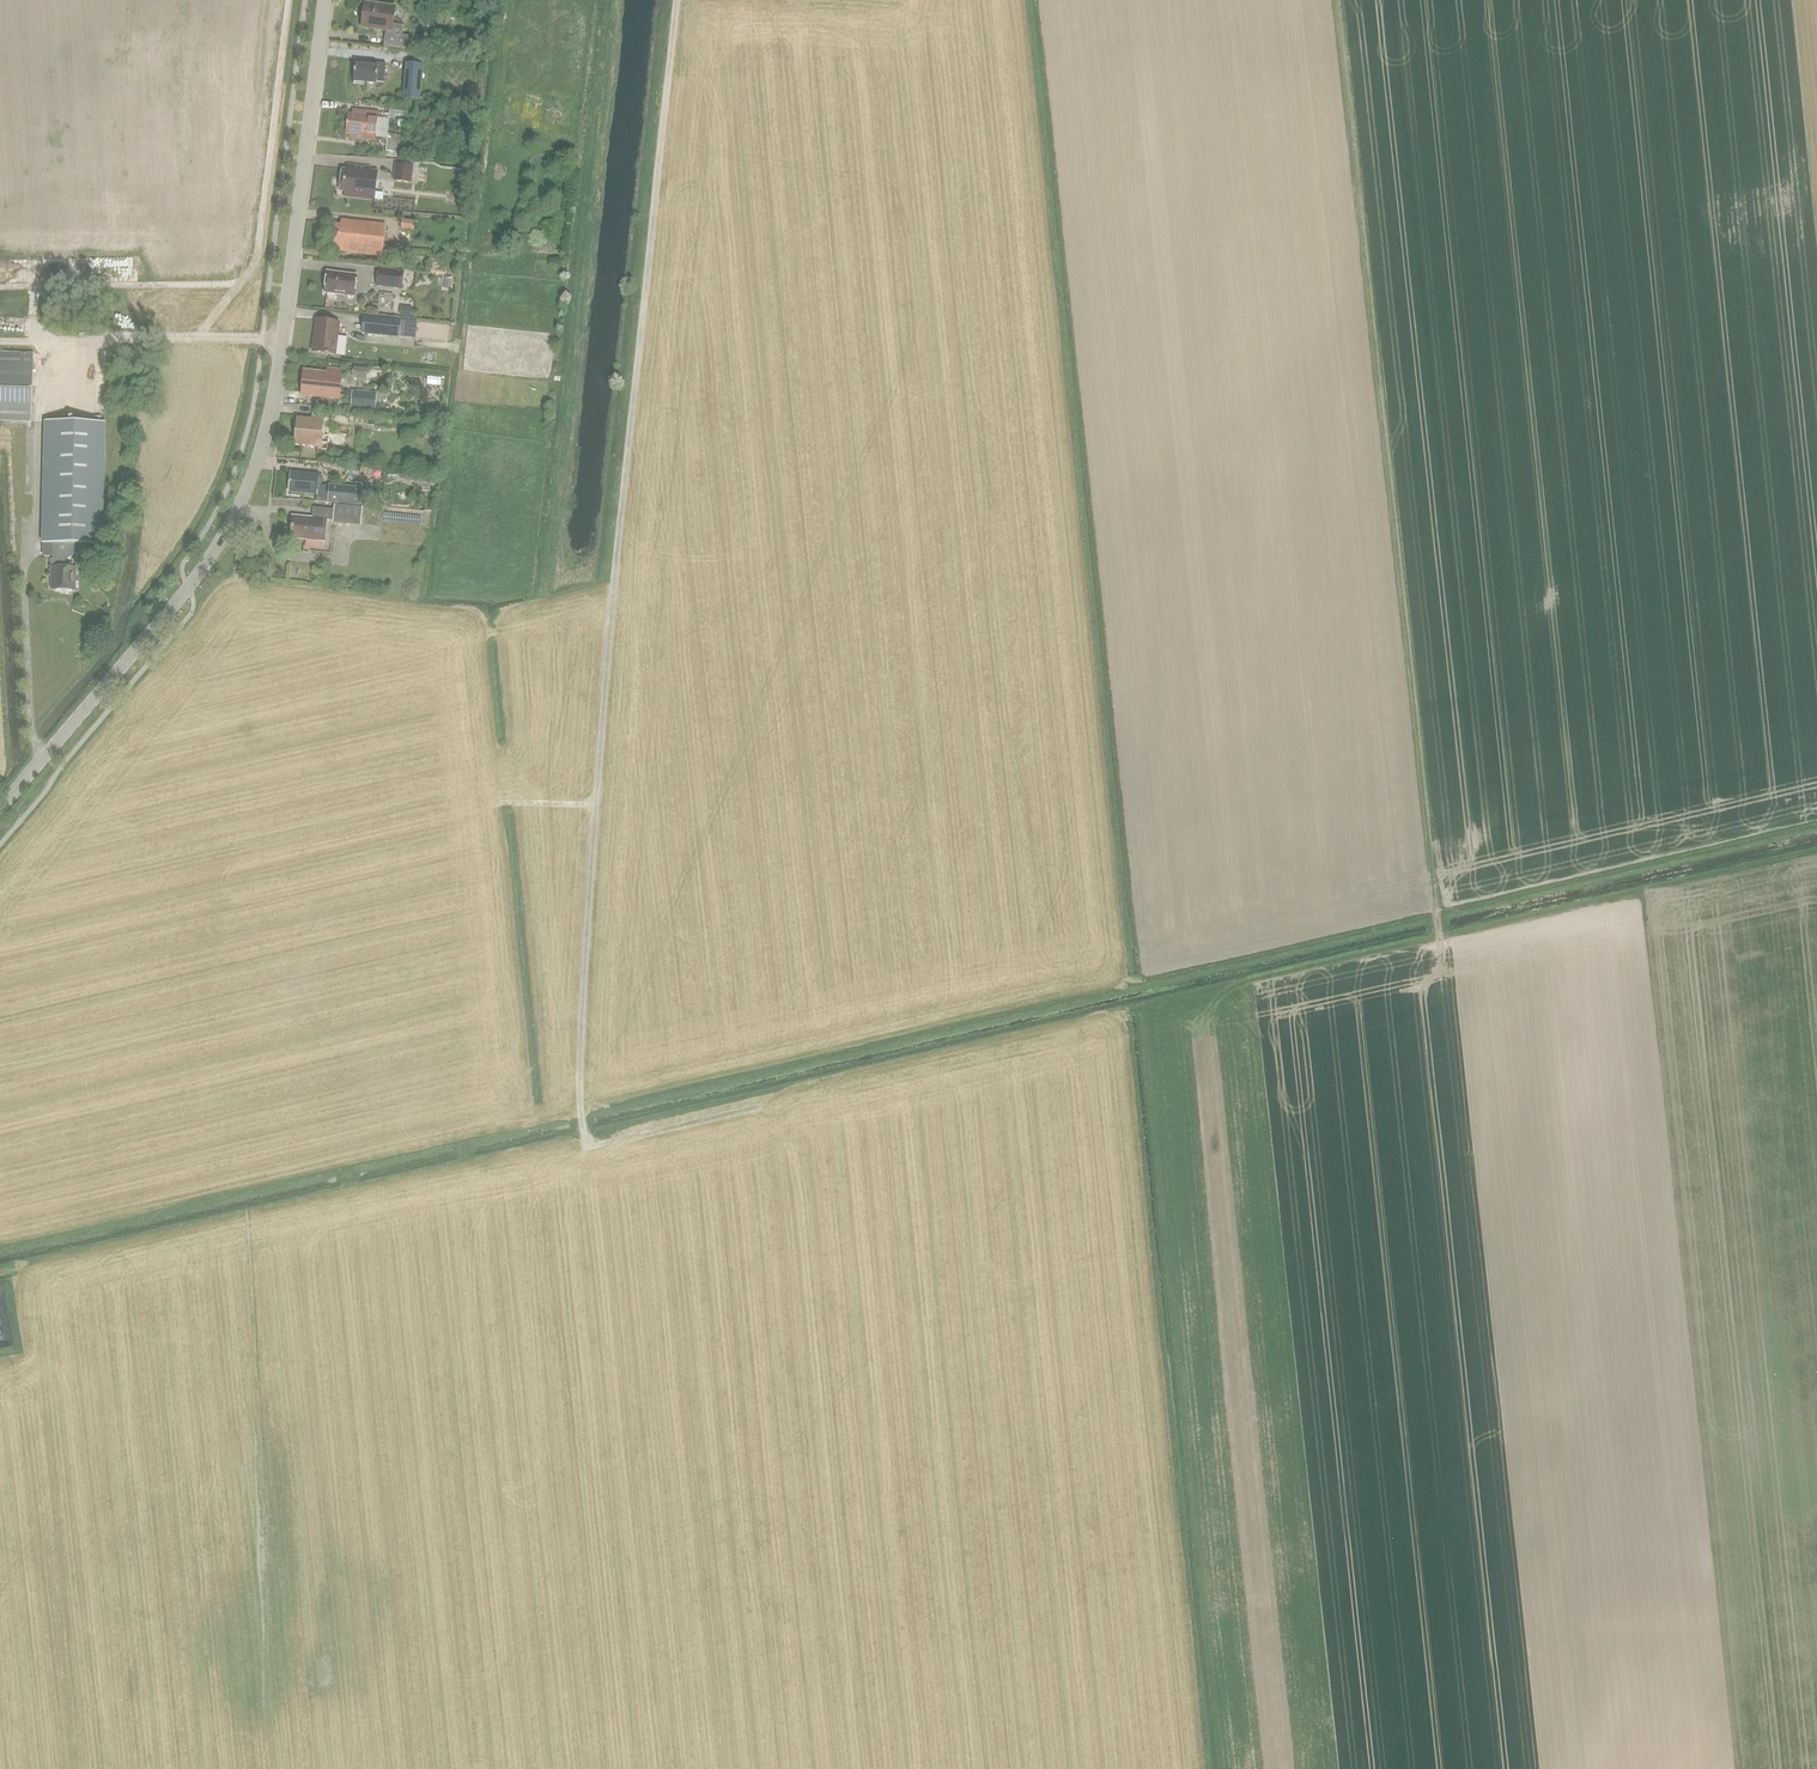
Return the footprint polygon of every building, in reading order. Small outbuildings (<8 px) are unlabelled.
[(409,37),(404,36),(405,27),(393,25),(395,7),(365,4),(362,26),(375,28),(375,26),(381,27),(381,31),(386,31),(386,34),(385,34),(384,46),(408,49),(409,37)] [(384,83),(386,65),(376,64),(376,67),(356,65),(355,70),(354,70),(354,73),(353,84),(376,85),(376,83),(384,83)] [(420,101),(422,73),(423,65),(406,64),(403,99),(420,101)] [(413,108),(391,106),(390,114),(412,116),(413,108)] [(375,142),(379,112),(352,110),(352,114),(348,114),(345,134),(350,135),(349,139),(375,142)] [(406,136),(388,134),(386,156),(391,157),(391,156),(396,157),(396,152),(404,153),(406,136)] [(473,152),(463,150),(461,162),(472,163),(473,152)] [(413,165),(397,163),(395,181),(411,182),(413,165)] [(344,192),(344,197),(374,200),(378,172),(370,171),(370,168),(347,165),(346,170),(342,170),(340,191),(344,192)] [(382,256),(386,227),(385,225),(341,220),(340,225),(336,225),(334,246),(338,247),(337,251),(382,256)] [(414,231),(415,222),(402,221),(401,230),(414,231)] [(404,290),(406,273),(379,270),(377,287),(404,290)] [(325,294),(355,298),(358,276),(327,272),(325,294)] [(404,307),(403,317),(410,317),(411,308),(404,307)] [(415,338),(417,323),(417,322),(364,317),(362,334),(399,338),(399,337),(415,338)] [(317,320),(315,332),(319,332),(317,355),(336,357),(345,358),(347,337),(338,336),(340,323),(317,320)] [(31,422),(33,355),(0,353),(0,421),(31,422)] [(354,375),(368,377),(369,367),(356,365),(354,375)] [(304,371),(302,393),(309,394),(309,397),(339,400),(342,370),(328,369),(327,374),(304,371)] [(378,407),(378,390),(352,390),(352,408),(378,407)] [(332,438),(334,415),(312,413),(311,419),(296,418),(293,445),(318,447),(318,451),(346,453),(346,447),(336,446),(337,439),(332,438)] [(106,424),(46,422),(43,545),(54,545),(53,591),(75,591),(76,568),(67,568),(67,560),(69,560),(76,554),(76,545),(103,546),(106,424)] [(348,467),(347,476),(360,477),(361,469),(348,467)] [(330,487),(320,486),(318,486),(319,475),(291,472),(289,493),(317,496),(316,503),(329,504),(329,502),(360,505),(361,489),(330,486),(330,487)] [(416,490),(431,490),(432,479),(416,479),(416,490)] [(402,501),(411,497),(407,488),(397,493),(402,501)] [(323,542),(325,520),(333,521),(333,523),(361,526),(363,507),(334,505),(334,510),(313,508),(312,519),(293,517),(291,538),(323,542)]
